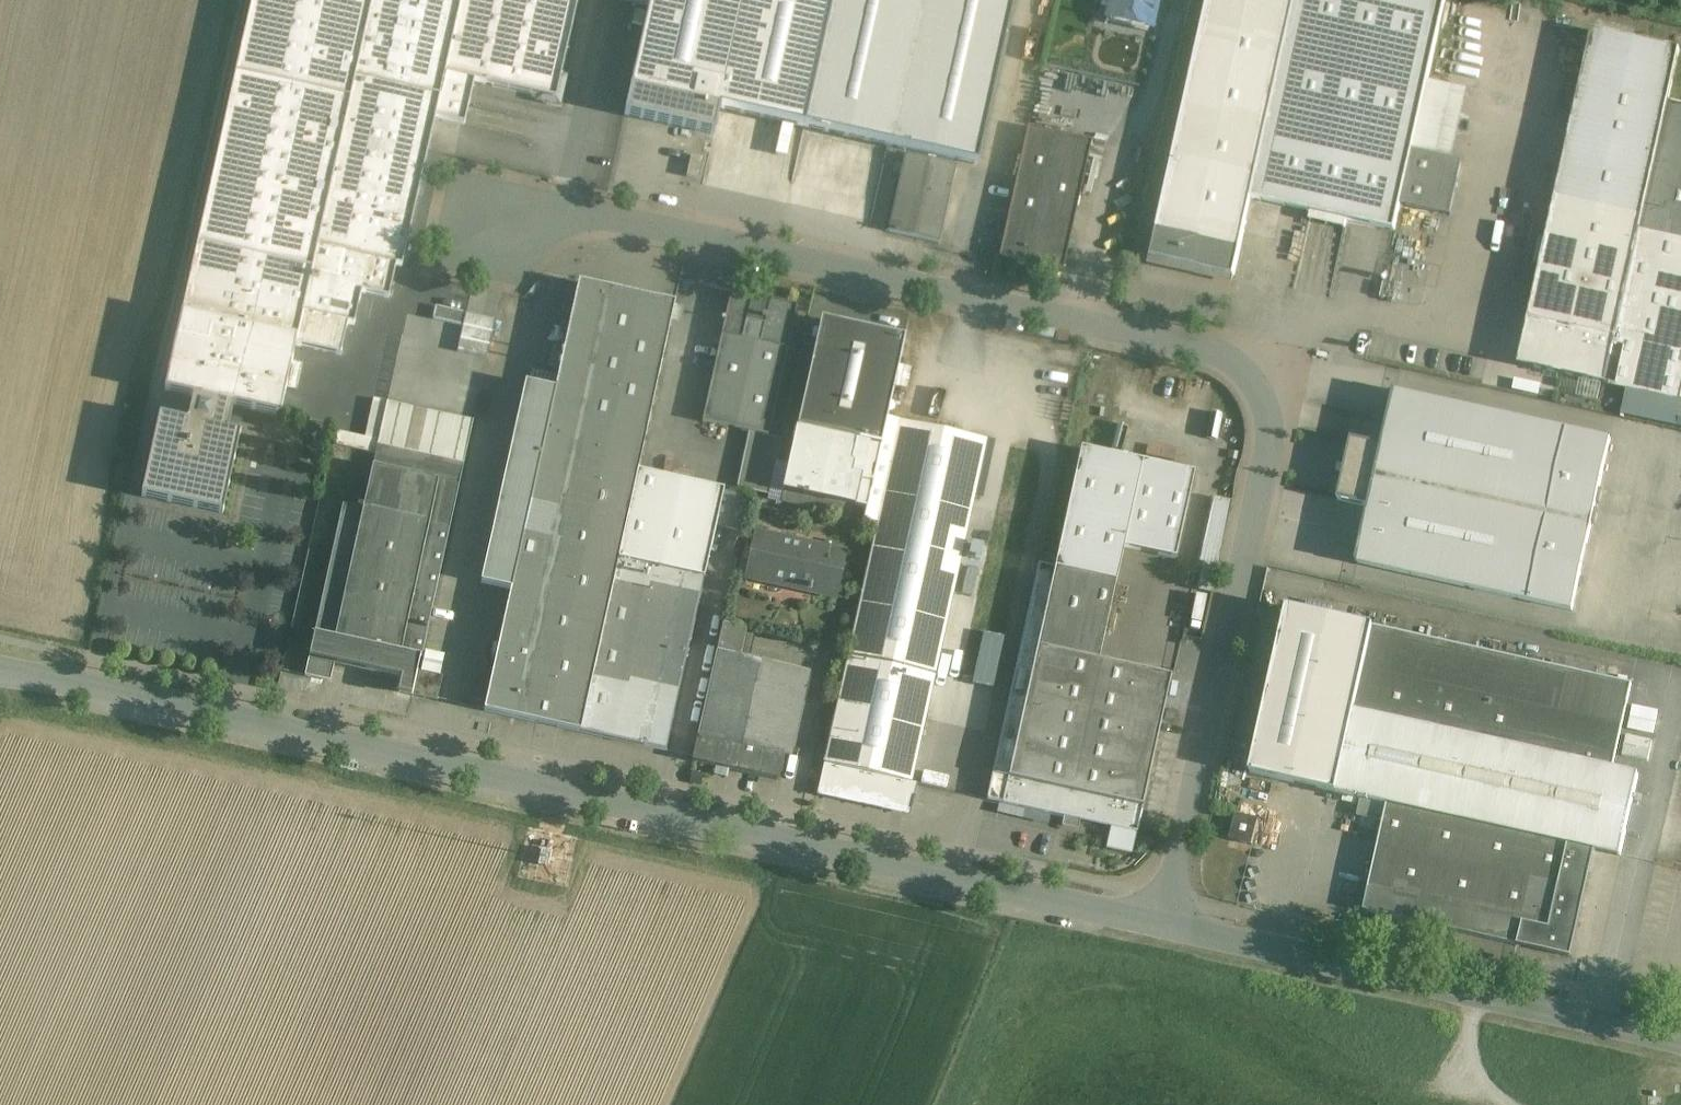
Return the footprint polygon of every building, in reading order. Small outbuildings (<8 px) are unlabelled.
[(177,339),(292,364),(296,347),(303,315),(302,315),(372,0),(251,0),(177,339)] [(302,315),(303,315),(348,325),(354,326),(362,294),(369,260),(396,266),(402,268),(435,119),(462,0),(372,0),(302,315)] [(435,119),(464,126),(474,82),(544,98),(556,100),(560,82),(578,0),(462,0),(435,119)] [(628,108),(716,127),(720,106),(802,126),(831,0),(652,0),(628,108)] [(802,126),(977,167),(1014,0),(831,0),(802,126)] [(1108,17),(1123,21),(1122,22),(1125,23),(1126,21),(1131,23),(1131,24),(1133,27),(1141,29),(1144,27),(1144,25),(1151,27),(1157,0),(1112,0),(1108,17)] [(1153,231),(1240,250),(1251,199),(1295,0),(1204,0),(1153,231)] [(1251,199),(1395,232),(1400,206),(1412,151),(1446,0),(1295,0),(1251,199)] [(645,13),(635,11),(632,24),(642,26),(645,13)] [(1592,31),(1518,367),(1605,386),(1668,102),(1679,51),(1592,31)] [(565,83),(560,82),(556,100),(544,98),(543,103),(560,107),(565,83)] [(1605,386),(1680,402),(1680,104),(1668,102),(1605,386)] [(1092,142),(1028,128),(999,257),(1063,272),(1092,142)] [(1463,162),(1412,151),(1400,206),(1450,217),(1463,162)] [(956,167),(906,156),(889,233),(939,244),(956,167)] [(1240,250),(1153,231),(1147,257),(1234,276),(1240,250)] [(396,266),(369,260),(362,294),(389,300),(396,266)] [(495,662),(484,712),(580,733),(618,561),(637,473),(675,304),(579,283),(555,390),(511,590),(498,648),(495,662)] [(797,307),(731,292),(702,423),(768,437),(797,307)] [(466,314),(436,307),(433,320),(463,326),(466,314)] [(348,325),(303,315),(296,347),(341,357),(348,325)] [(905,339),(822,320),(798,428),(868,443),(854,507),(867,509),(905,339)] [(292,364),(177,339),(165,391),(234,406),(280,417),(292,364)] [(532,370),(530,380),(549,384),(551,373),(532,370)] [(526,383),(481,584),(511,590),(555,390),(526,383)] [(1610,440),(1395,392),(1389,419),(1368,414),(1361,444),(1383,449),(1382,453),(1359,448),(1347,498),(1371,504),(1370,506),(1348,502),(1342,532),(1363,537),(1357,564),(1572,612),(1610,440)] [(234,406),(193,397),(188,423),(159,416),(142,497),(223,515),(240,434),(228,432),(234,406)] [(473,422),(387,403),(368,489),(362,488),(357,508),(343,505),(334,548),(354,552),(363,510),(450,528),(473,422)] [(987,441),(900,422),(824,765),(911,784),(987,441)] [(798,428),(797,428),(783,491),(824,500),(854,507),(868,443),(798,428)] [(1142,463),(1081,449),(1054,569),(1116,583),(1124,548),(1142,463)] [(1194,474),(1142,463),(1124,548),(1175,560),(1194,474)] [(724,492),(637,473),(618,561),(704,580),(724,492)] [(824,500),(783,491),(781,504),(822,513),(824,500)] [(1231,547),(1232,500),(1216,500),(1215,547),(1231,547)] [(450,528),(363,510),(354,552),(334,548),(305,677),(328,682),(332,662),(337,640),(420,658),(421,659),(450,528)] [(844,553),(756,534),(746,580),(834,599),(844,553)] [(704,580),(618,561),(580,733),(666,752),(704,580)] [(1038,566),(992,775),(1008,779),(1054,569),(1038,566)] [(1116,583),(1054,569),(1008,779),(1142,809),(1171,678),(1099,662),(1116,583)] [(1373,627),(1288,608),(1251,775),(1336,794),(1373,627)] [(751,632),(722,626),(716,654),(744,660),(745,659),(751,632)] [(1632,685),(1373,627),(1336,794),(1361,799),(1357,817),(1384,823),(1364,912),(1518,946),(1542,839),(1595,851),(1621,857),(1639,776),(1613,770),(1632,685)] [(420,658),(337,640),(332,662),(402,678),(399,693),(412,696),(417,672),(420,658)] [(744,660),(716,654),(692,763),(779,782),(804,672),(745,659),(744,660)] [(443,677),(417,672),(412,696),(437,702),(443,677)] [(1632,705),(1630,727),(1656,730),(1658,708),(1632,705)] [(1142,809),(1008,779),(1002,805),(1110,828),(1105,850),(1131,855),(1136,834),(1142,809)] [(1258,821),(1235,816),(1229,841),(1251,846),(1258,821)] [(1595,851),(1542,839),(1518,946),(1571,958),(1595,851)]
